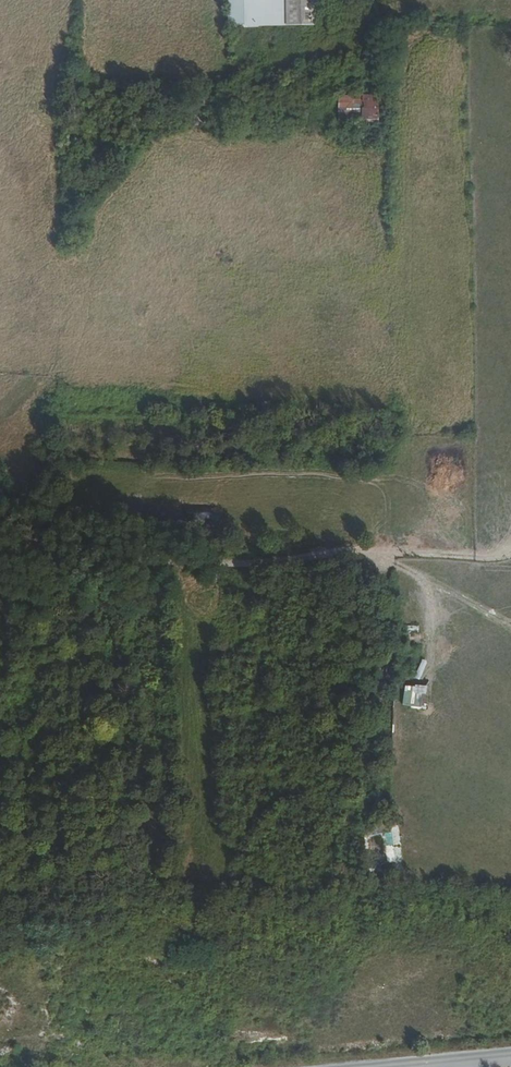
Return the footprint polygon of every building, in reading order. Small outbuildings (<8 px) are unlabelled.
[(229,27),(254,26),(253,0),(229,0),(229,27)] [(254,26),(288,26),(317,25),(316,0),(253,0),(254,26)] [(337,95),(338,121),(377,120),(377,95),(337,95)] [(170,518),(171,503),(154,502),(153,517),(170,518)] [(422,707),(423,686),(403,685),(402,706),(422,707)]
